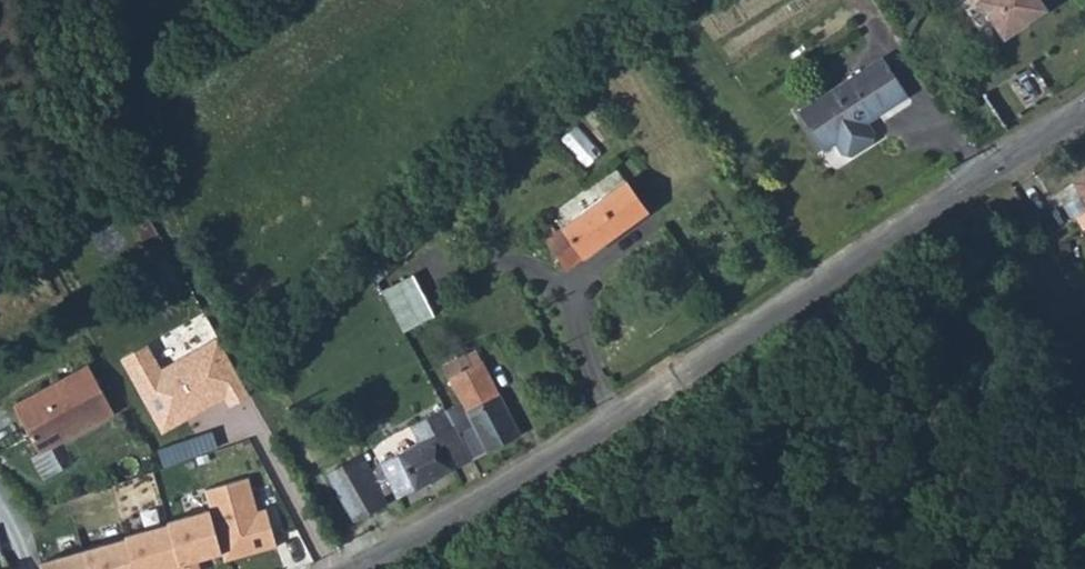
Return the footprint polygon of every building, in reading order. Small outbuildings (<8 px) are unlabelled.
[(900,4),(919,15),(928,0),(903,0),(900,4)] [(1005,36),(1045,8),(1040,0),(979,0),(1005,36)] [(863,70),(799,111),(823,149),(836,141),(843,152),(852,154),(871,141),(873,132),(866,122),(908,95),(884,57),(864,71),(863,70)] [(1074,180),(1084,198),(1084,173),(1074,180)] [(627,181),(545,240),(566,270),(649,210),(627,181)] [(413,274),(383,291),(404,332),(435,315),(413,274)] [(153,341),(124,356),(163,433),(228,398),(232,406),(251,396),(222,338),(167,366),(153,341)] [(452,420),(474,459),(521,435),(476,349),(443,366),(462,402),(446,410),(452,420)] [(15,405),(41,452),(114,413),(89,366),(15,405)] [(446,410),(443,411),(449,422),(452,420),(446,410)] [(398,498),(474,459),(452,420),(449,422),(443,411),(412,426),(420,443),(381,463),(382,466),(375,470),(374,471),(373,472),(372,473),(372,474),(372,475),(363,456),(328,474),(354,520),(386,504),(378,489),(391,483),(398,498)] [(267,514),(258,516),(249,482),(204,494),(208,509),(222,562),(267,551),(276,549),(267,514)] [(42,560),(44,568),(195,568),(222,562),(208,509),(166,520),(167,524),(121,535),(122,540),(42,560)]
